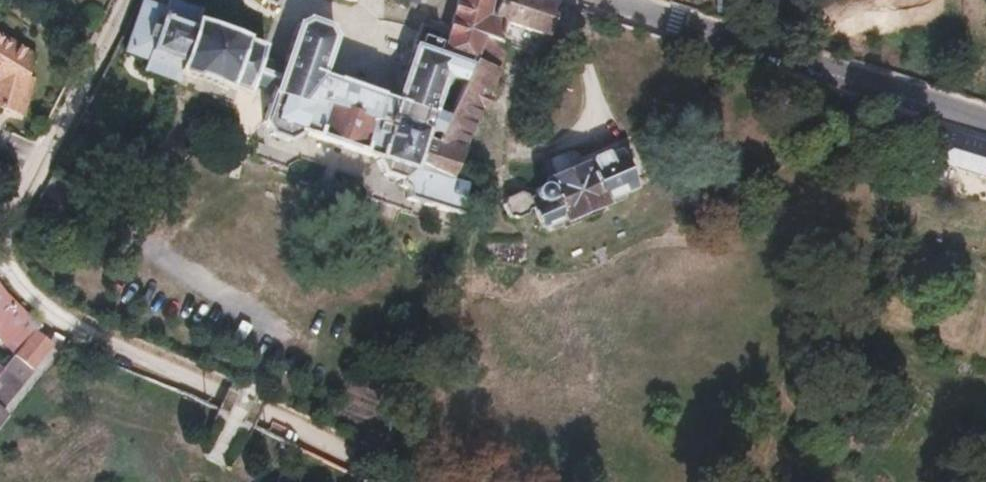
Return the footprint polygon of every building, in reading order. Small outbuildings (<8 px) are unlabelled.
[(146,56),(142,66),(177,79),(181,69),(247,94),(253,78),(275,86),(263,120),(260,127),(271,133),(289,141),(301,134),(381,165),(367,200),(403,214),(411,194),(464,213),(473,187),(447,177),(421,168),(445,120),(433,115),(447,78),(463,84),(473,61),(482,37),(502,44),(503,22),(545,35),(557,2),(552,0),(460,0),(444,43),(420,31),(394,100),(321,73),(334,36),(328,26),(306,18),(298,22),(281,71),(259,62),(265,46),(198,22),(202,11),(171,0),(167,0),(163,9),(142,2),(125,48),(146,56)] [(14,114),(27,75),(33,54),(0,32),(0,109),(14,114)] [(500,70),(473,61),(463,84),(445,120),(421,168),(447,177),(500,70)] [(34,77),(27,75),(14,114),(21,116),(34,77)] [(940,126),(928,159),(985,178),(985,141),(940,126)] [(539,185),(534,188),(531,195),(540,203),(534,206),(541,223),(561,214),(564,221),(635,189),(616,149),(546,180),(548,184),(544,186),(539,185)] [(500,199),(498,205),(503,220),(510,217),(515,219),(525,214),(527,209),(534,206),(540,203),(531,195),(523,199),(521,196),(515,192),(511,194),(504,197),(500,199)] [(14,352),(14,353),(34,328),(38,324),(38,323),(0,286),(0,339),(14,352)] [(52,342),(34,328),(14,353),(13,355),(30,368),(52,342)] [(18,384),(17,384),(30,368),(13,355),(13,354),(0,370),(0,407),(18,384)] [(972,458),(974,469),(985,467),(985,460),(985,456),(972,458)]
